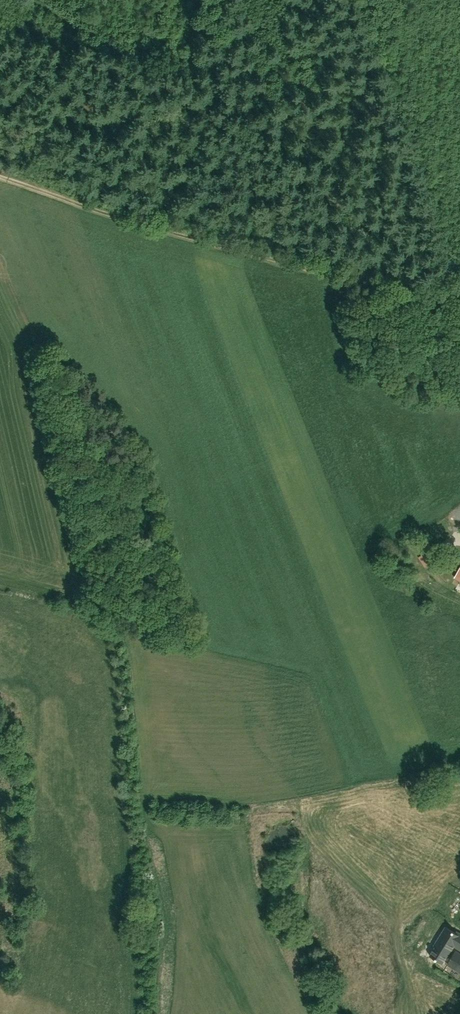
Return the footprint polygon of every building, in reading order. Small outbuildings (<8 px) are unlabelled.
[(442,570),(432,577),(441,592),(452,585),(442,570)] [(453,952),(456,947),(459,950),(459,933),(458,932),(457,934),(447,928),(435,947),(437,948),(431,957),(444,965),(453,951),(453,952)] [(456,952),(447,965),(448,966),(444,972),(458,981),(459,977),(459,954),(456,952)]
